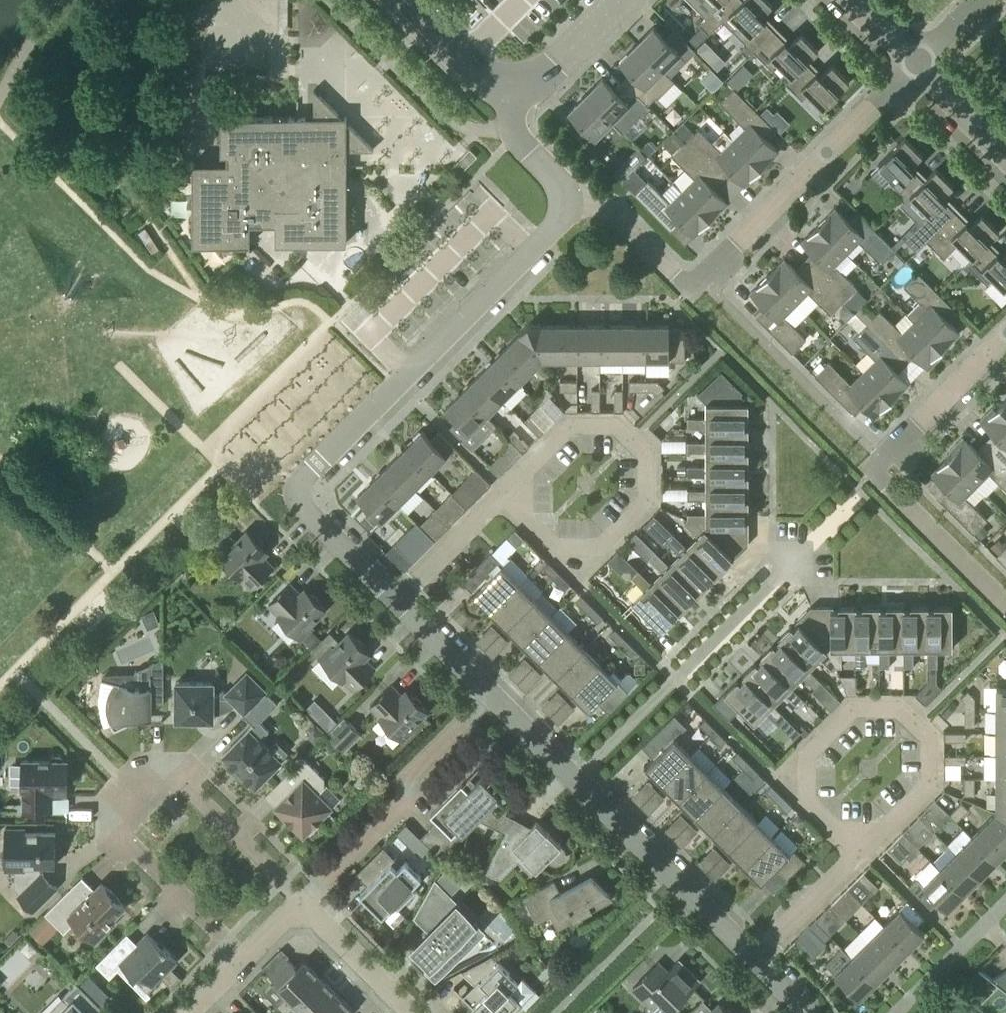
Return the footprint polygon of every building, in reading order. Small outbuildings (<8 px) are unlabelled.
[(709,32),(709,33),(723,19),(742,0),(690,0),(707,16),(700,23),(709,32)] [(723,19),(747,43),(742,48),(749,56),(754,51),(775,30),(765,21),(766,19),(762,14),(773,4),(769,0),(742,0),(723,19)] [(654,26),(638,43),(663,68),(679,53),(686,60),(696,50),(679,32),(669,41),(654,26)] [(778,61),(792,76),(806,62),(819,49),(802,32),(791,43),(786,39),(785,40),(775,30),(754,51),(772,68),(778,61)] [(675,80),(663,68),(638,43),(621,60),(636,75),(627,84),(649,105),(650,105),(648,103),(657,94),(658,96),(675,80)] [(806,62),(792,76),(786,82),(803,99),(809,93),(824,107),(850,81),(833,63),(822,74),(817,70),(816,71),(806,62)] [(736,72),(727,80),(737,90),(745,81),(736,72)] [(603,77),(587,94),(624,131),(649,105),(627,84),(618,92),(603,77)] [(734,139),(762,167),(779,150),(765,136),(774,127),(734,88),(721,102),(746,127),(734,139)] [(221,116),(221,135),(221,153),(227,153),(227,162),(193,161),(193,243),(251,243),(251,222),(276,222),(276,242),(347,242),(347,166),(363,165),(363,164),(351,164),(351,158),(347,158),(347,157),(339,157),(339,149),(347,149),(374,149),(314,89),(314,124),(306,124),(306,116),(305,116),(305,112),(299,112),(299,100),(297,99),(297,116),(221,116)] [(624,131),(587,94),(570,110),(585,126),(576,135),(594,153),(603,143),(607,148),(624,131)] [(768,120),(774,113),(767,106),(761,112),(768,120)] [(684,122),(675,131),(686,142),(695,133),(684,122)] [(699,129),(695,133),(686,142),(722,179),(731,170),(745,185),(762,167),(734,139),(724,130),(712,142),(699,129)] [(695,178),(683,190),(711,218),(728,201),(714,187),(722,179),(686,142),(675,131),(663,143),(674,154),(672,155),(695,178)] [(887,183),(904,200),(911,194),(925,180),(924,180),(915,171),(916,169),(912,164),(923,153),(905,136),(879,163),(894,177),(887,183)] [(470,148),(454,164),(461,171),(477,155),(470,148)] [(937,167),(924,180),(925,180),(911,194),(925,208),(918,215),(936,232),(956,211),(946,202),(947,200),(943,196),(954,185),(937,167)] [(671,202),(661,193),(648,179),(634,193),(671,230),(680,221),(694,235),(711,218),(683,190),(671,202)] [(819,224),(847,252),(859,240),(882,263),(895,249),(859,212),(850,221),(836,207),(819,224)] [(959,242),(973,257),(987,243),(1000,231),(983,213),(972,224),(967,220),(966,221),(956,211),(936,232),(927,240),(944,257),(959,242)] [(816,256),(807,264),(844,300),(857,287),(835,264),(847,252),(819,224),(802,241),(816,256)] [(987,243),(973,257),(967,263),(988,284),(994,277),(1005,289),(1005,252),(1003,255),(998,251),(997,252),(987,243)] [(831,314),(844,300),(807,264),(799,272),(785,258),(768,275),(796,303),(808,291),(831,314)] [(927,308),(915,320),(943,348),(960,331),(946,317),(955,308),(918,272),(904,285),(927,308)] [(792,353),(806,338),(784,316),(796,303),(768,275),(751,292),(765,306),(755,316),(792,353)] [(858,288),(845,301),(855,311),(868,298),(858,288)] [(942,355),(939,352),(943,348),(915,320),(903,332),(880,310),(867,323),(904,360),(912,352),(929,368),(942,355)] [(855,312),(847,320),(859,331),(867,323),(855,312)] [(536,365),(543,358),(528,323),(519,332),(520,333),(512,341),(536,365)] [(542,323),(528,323),(543,358),(552,358),(552,324),(542,324),(542,323)] [(876,359),(864,371),(892,399),(909,382),(895,368),(904,360),(867,323),(859,331),(853,336),(876,359)] [(552,358),(576,358),(576,324),(552,324),(552,358)] [(599,324),(576,324),(576,358),(599,358),(599,324)] [(599,358),(623,358),(623,324),(599,324),(599,358)] [(646,324),(623,324),(623,358),(646,358),(646,324)] [(669,324),(646,324),(646,358),(668,358),(668,360),(685,360),(685,328),(669,328),(669,324)] [(512,341),(494,359),(519,383),(536,365),(512,341)] [(519,383),(494,359),(478,375),(502,399),(519,383)] [(892,399),(864,371),(852,383),(829,361),(815,374),(852,411),(861,402),(875,417),(892,399)] [(687,426),(688,427),(706,427),(749,427),(749,426),(745,426),(745,420),(749,420),(749,402),(742,402),(742,392),(743,391),(722,370),(697,393),(698,394),(706,402),(706,417),(688,417),(688,426),(687,426)] [(502,399),(478,375),(462,391),(486,415),(487,415),(502,399)] [(578,380),(560,380),(560,390),(577,390),(578,380)] [(646,380),(629,380),(629,390),(646,390),(646,380)] [(646,380),(646,390),(654,390),(658,394),(665,387),(658,380),(646,380)] [(546,386),(534,398),(541,405),(553,393),(546,386)] [(592,389),(592,410),(600,410),(600,389),(592,389)] [(615,410),(622,410),(623,410),(623,389),(615,389),(615,410)] [(458,420),(451,427),(472,448),(496,424),(487,415),(486,415),(462,391),(446,407),(458,420)] [(988,445),(1005,462),(1005,411),(1000,405),(996,409),(993,406),(980,419),(997,436),(988,445)] [(539,436),(545,430),(530,414),(524,420),(539,436)] [(749,427),(706,427),(706,441),(688,441),(688,450),(688,451),(706,451),(749,451),(749,450),(745,450),(745,444),(749,444),(749,427)] [(430,471),(454,447),(439,431),(431,438),(423,430),(406,447),(430,471)] [(523,452),(529,446),(514,431),(508,437),(523,452)] [(949,456),(977,484),(989,472),(1005,489),(1005,462),(988,445),(980,453),(963,436),(950,449),(953,452),(949,456)] [(430,471),(406,447),(390,463),(414,487),(430,471)] [(688,475),(706,475),(749,475),(749,474),(745,474),(745,468),(749,468),(749,451),(706,451),(706,465),(688,465),(688,474),(688,475)] [(499,476),(507,468),(513,462),(503,452),(489,466),(499,476)] [(977,484),(949,456),(932,473),(946,487),(936,497),(973,533),(987,519),(965,497),(977,484)] [(374,479),(398,503),(414,487),(390,463),(374,479)] [(462,482),(478,498),(484,492),(492,484),(476,469),(462,482)] [(688,499),(706,499),(749,499),(749,498),(745,498),(745,492),(749,492),(749,475),(706,475),(706,489),(688,489),(688,498),(688,499)] [(358,495),(363,501),(382,520),(398,503),(374,479),(358,495)] [(461,514),(467,508),(452,492),(446,498),(461,514)] [(688,519),(749,544),(749,521),(745,521),(745,516),(749,516),(749,499),(706,499),(706,513),(688,513),(688,519)] [(430,515),(445,530),(451,524),(436,509),(430,515)] [(674,533),(654,514),(644,524),(663,544),(666,540),(674,533)] [(687,546),(717,576),(729,563),(727,561),(731,557),(733,559),(749,544),(688,519),(684,522),(697,535),(687,546)] [(395,543),(413,562),(435,540),(416,522),(395,543)] [(515,529),(507,537),(516,547),(525,538),(515,529)] [(274,565),(264,556),(268,551),(262,545),(262,541),(257,537),(254,536),(247,530),(236,541),(230,534),(226,534),(219,542),(219,546),(223,550),(218,555),(241,579),(242,578),(252,587),(274,565)] [(669,564),(699,594),(711,581),(709,579),(713,574),(716,577),(717,576),(687,546),(686,546),(674,533),(666,540),(680,553),(669,564)] [(996,555),(1005,565),(1005,546),(996,555)] [(494,550),(469,575),(480,586),(474,592),(473,591),(472,592),(490,610),(518,582),(502,565),(506,561),(494,550)] [(655,552),(649,558),(662,571),(651,582),(681,612),(694,599),(691,597),(696,592),(698,595),(699,594),(669,564),(655,551),(655,552)] [(544,568),(554,579),(560,573),(549,563),(544,568)] [(681,612),(651,582),(638,569),(637,569),(637,570),(631,576),(644,589),(632,600),(662,630),(676,617),(673,615),(678,610),(680,612),(681,612)] [(571,584),(560,573),(554,579),(565,590),(571,584)] [(311,594),(310,593),(305,588),(300,592),(290,582),(269,604),(278,614),(277,615),(301,639),(314,626),(311,624),(326,609),(319,602),(319,599),(315,594),(311,594)] [(490,610),(506,626),(506,627),(535,598),(518,582),(490,610)] [(593,606),(582,596),(576,601),(587,612),(593,606)] [(535,598),(506,627),(523,643),(552,615),(535,598)] [(833,605),(811,606),(836,667),(842,667),(842,648),(856,648),(856,605),(839,605),(839,609),(833,609),(833,605)] [(866,648),(880,648),(880,605),(863,605),(863,609),(857,609),(857,605),(856,605),(856,648),(856,667),(857,667),(866,667),(866,648)] [(880,605),(880,648),(880,667),(881,667),(890,667),(890,648),(904,648),(904,605),(887,605),(887,609),(881,609),(881,605),(880,605)] [(904,605),(904,648),(904,667),(905,667),(905,666),(914,666),(914,648),(928,648),(928,605),(911,605),(911,609),(905,609),(905,605),(904,605)] [(937,681),(937,666),(938,666),(938,648),(953,648),(953,605),(935,605),(935,609),(929,609),(929,605),(928,605),(928,648),(928,682),(916,694),(925,703),(942,686),(937,681)] [(604,617),(593,606),(587,612),(598,623),(604,617)] [(833,670),(836,667),(811,606),(795,621),(798,624),(794,628),(791,625),(779,638),(809,668),(820,657),(833,670)] [(539,660),(568,631),(552,615),(523,643),(539,660)] [(489,655),(505,640),(489,624),(473,639),(489,655)] [(610,634),(620,645),(626,639),(615,629),(610,634)] [(556,676),(584,648),(568,631),(539,660),(556,676)] [(375,667),(366,658),(370,653),(364,648),(363,646),(363,643),(359,638),(355,638),(349,632),(339,642),(330,632),(313,650),(343,680),(344,680),(354,689),(375,667)] [(822,681),(809,668),(779,638),(778,639),(781,641),(776,646),(774,643),(761,656),(791,686),(802,675),(815,688),(821,682),(822,681)] [(637,650),(626,639),(620,645),(631,656),(637,650)] [(572,693),(601,664),(584,648),(556,676),(572,693)] [(756,661),(743,674),(773,704),(784,693),(797,706),(803,700),(804,700),(804,699),(791,686),(761,656),(760,657),(763,659),(758,664),(756,661)] [(115,729),(133,720),(136,719),(137,717),(152,717),(152,704),(164,704),(164,658),(135,670),(135,687),(102,678),(99,694),(100,710),(105,726),(111,723),(113,726),(115,729)] [(598,701),(609,712),(639,682),(630,673),(626,673),(622,678),(614,670),(610,674),(601,664),(572,693),(590,711),(591,710),(590,709),(598,701)] [(214,714),(214,713),(226,711),(236,704),(245,713),(243,715),(244,715),(267,692),(266,692),(267,691),(247,672),(227,692),(223,689),(217,695),(214,693),(214,682),(176,682),(176,720),(208,720),(210,716),(214,714)] [(773,704),(743,674),(742,674),(745,677),(740,681),(738,679),(725,692),(740,708),(755,722),(766,711),(779,724),(786,718),(787,717),(773,704)] [(406,689),(405,691),(402,694),(392,684),(371,706),(380,716),(379,717),(403,740),(415,728),(413,726),(428,711),(421,704),(421,701),(417,696),(413,696),(412,695),(406,689)] [(997,708),(1005,708),(1005,685),(997,685),(997,708)] [(555,723),(572,707),(555,689),(538,704),(555,723)] [(965,708),(975,708),(975,697),(968,690),(961,697),(965,701),(965,708)] [(278,703),(267,692),(244,715),(255,726),(278,703)] [(713,704),(729,719),(740,708),(725,692),(713,704)] [(975,708),(965,708),(965,726),(975,726),(975,708)] [(997,708),(997,731),(1005,731),(1005,708),(997,708)] [(318,720),(329,731),(338,722),(327,711),(318,720)] [(329,731),(326,734),(343,751),(360,734),(343,717),(338,722),(329,731)] [(700,724),(710,735),(716,729),(705,719),(700,724)] [(644,765),(662,782),(662,783),(691,754),(663,726),(643,746),(654,757),(646,765),(645,764),(644,765)] [(282,761),(280,759),(288,751),(276,740),(269,748),(249,728),(223,755),(255,787),(282,761)] [(727,740),(716,729),(710,735),(721,746),(727,740)] [(997,731),(997,754),(1005,754),(1005,731),(997,731)] [(944,733),(944,740),(966,740),(966,732),(945,732),(945,733),(944,733)] [(732,757),(743,768),(749,762),(738,752),(732,757)] [(23,810),(52,810),(54,810),(54,796),(67,796),(68,760),(63,760),(63,756),(60,754),(54,754),(51,756),(51,760),(22,760),(22,789),(23,789),(23,810)] [(691,754),(662,783),(679,799),(707,771),(691,754)] [(966,754),(944,754),(944,763),(966,763),(966,754)] [(997,754),(997,776),(1005,776),(1005,754),(997,754)] [(317,822),(332,806),(318,793),(325,786),(325,777),(303,756),(278,782),(289,792),(275,806),(303,835),(308,831),(310,833),(319,824),(317,822)] [(760,773),(749,762),(743,768),(754,779),(760,773)] [(707,771),(679,799),(695,816),(724,787),(707,771)] [(505,831),(509,822),(512,818),(505,814),(514,797),(493,776),(486,782),(481,777),(468,790),(462,783),(431,815),(437,821),(421,837),(440,856),(462,833),(462,834),(479,817),(505,831)] [(997,776),(997,799),(1005,799),(1005,776),(997,776)] [(975,777),(965,777),(965,795),(975,794),(975,777)] [(765,790),(776,801),(782,795),(771,785),(765,790)] [(724,787),(695,816),(712,832),(740,804),(724,787)] [(782,795),(776,801),(787,812),(792,806),(782,795)] [(925,809),(940,825),(951,815),(950,814),(950,813),(936,798),(925,809)] [(997,812),(1005,816),(1005,799),(997,799),(997,812)] [(957,821),(969,809),(962,801),(950,813),(950,814),(951,815),(957,821)] [(712,832),(728,848),(728,849),(757,820),(740,804),(712,832)] [(940,825),(925,809),(919,815),(934,831),(940,825)] [(662,827),(677,845),(697,829),(681,811),(662,827)] [(988,820),(1005,838),(1005,816),(997,812),(988,820)] [(903,832),(918,847),(924,841),(927,843),(937,833),(934,831),(919,815),(909,825),(909,826),(903,832)] [(728,849),(729,849),(745,865),(773,837),(757,820),(728,849)] [(996,860),(1005,851),(1005,838),(988,820),(972,836),(996,860)] [(520,852),(536,869),(548,858),(552,862),(557,863),(563,860),(565,855),(565,849),(561,845),(561,844),(548,830),(547,831),(537,821),(526,832),(509,822),(505,831),(484,870),(496,876),(497,875),(520,852)] [(41,865),(54,865),(55,865),(55,832),(25,832),(25,828),(5,828),(5,869),(15,869),(15,887),(20,893),(18,895),(33,910),(57,887),(42,871),(41,872),(41,865)] [(893,841),(893,842),(887,848),(902,863),(908,857),(911,859),(921,849),(918,847),(903,832),(903,831),(893,841)] [(980,876),(996,860),(972,836),(956,852),(980,876)] [(787,879),(805,861),(794,850),(790,854),(773,837),(745,865),(763,883),(764,882),(763,881),(776,868),(787,879)] [(695,861),(712,878),(728,863),(712,845),(695,861)] [(413,884),(421,875),(406,859),(400,865),(384,848),(358,873),(369,884),(361,892),(382,914),(395,902),(398,905),(416,886),(413,884)] [(964,892),(980,876),(956,852),(940,868),(964,892)] [(948,909),(964,892),(940,868),(924,884),(917,877),(909,885),(931,908),(939,900),(948,909)] [(864,871),(858,877),(873,892),(879,886),(864,871)] [(613,899),(607,892),(608,891),(591,875),(560,892),(554,880),(524,897),(537,922),(550,915),(558,929),(613,899)] [(112,918),(123,907),(125,905),(114,894),(116,892),(115,891),(113,893),(102,882),(87,897),(74,884),(45,913),(59,926),(69,916),(95,942),(115,921),(112,918)] [(429,895),(448,914),(415,947),(431,962),(428,965),(435,972),(482,925),(475,919),(473,921),(457,905),(458,905),(436,883),(429,895)] [(863,903),(847,887),(841,893),(857,908),(863,903)] [(908,900),(884,924),(908,948),(925,932),(916,923),(924,916),(908,900)] [(841,925),(847,919),(831,903),(825,909),(841,925)] [(795,939),(813,957),(827,943),(825,940),(830,935),(815,919),(809,925),(795,939)] [(884,924),(868,940),(892,964),(908,948),(884,924)] [(119,962),(132,975),(134,977),(140,971),(153,984),(178,959),(164,945),(162,947),(147,932),(132,947),(123,938),(128,933),(127,932),(99,960),(110,971),(119,962)] [(531,947),(522,937),(511,943),(522,955),(531,947)] [(892,964),(868,940),(852,957),(876,981),(892,964)] [(475,983),(460,998),(474,1012),(477,1010),(480,1012),(514,1012),(522,1005),(518,1000),(509,990),(518,981),(491,954),(467,967),(483,983),(479,986),(476,982),(475,983)] [(860,997),(876,981),(852,957),(835,973),(860,997)] [(295,1003),(321,977),(304,960),(297,967),(288,958),(270,976),(279,985),(278,986),(287,995),(277,1004),(285,1012),(295,1003)] [(668,970),(660,962),(659,961),(633,987),(652,1006),(659,1000),(670,1010),(698,981),(697,980),(697,976),(692,972),(689,972),(678,961),(668,970)] [(1005,988),(1005,971),(993,978),(1005,988)] [(981,976),(967,991),(980,1004),(994,989),(981,976)] [(295,1003),(285,1012),(286,1012),(318,1012),(337,994),(321,977),(295,1003)] [(63,997),(69,1003),(60,1012),(106,1012),(107,1012),(77,982),(63,997)] [(318,1012),(352,1012),(354,1010),(337,994),(318,1012)] [(729,1009),(726,1009),(719,1002),(712,1009),(703,1000),(691,1012),(733,1012),(729,1009)]
